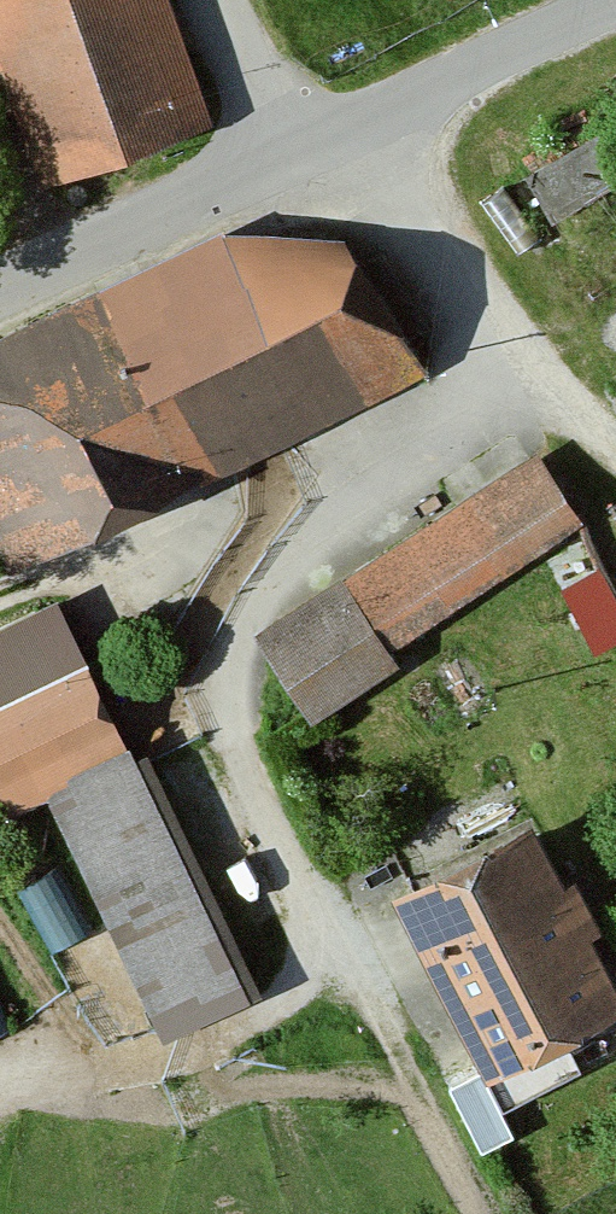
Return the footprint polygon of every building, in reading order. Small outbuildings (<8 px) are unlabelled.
[(150,0),(0,0),(0,115),(16,171),(185,122),(150,0)] [(528,156),(545,205),(615,180),(615,143),(611,128),(528,156)] [(197,236),(0,328),(0,546),(4,554),(184,470),(190,482),(248,455),(280,440),(405,381),(343,249),(197,236)] [(584,516),(538,444),(258,623),(317,714),(400,661),(388,641),(584,516)] [(563,577),(598,645),(615,636),(615,574),(606,555),(563,577)] [(59,587),(0,614),(0,815),(33,800),(139,1030),(241,984),(140,763),(101,680),(59,587)] [(545,888),(511,823),(373,894),(468,1077),(607,1006),(574,943),(588,936),(559,881),(545,888)] [(13,1022),(0,994),(0,1028),(13,1022)]
